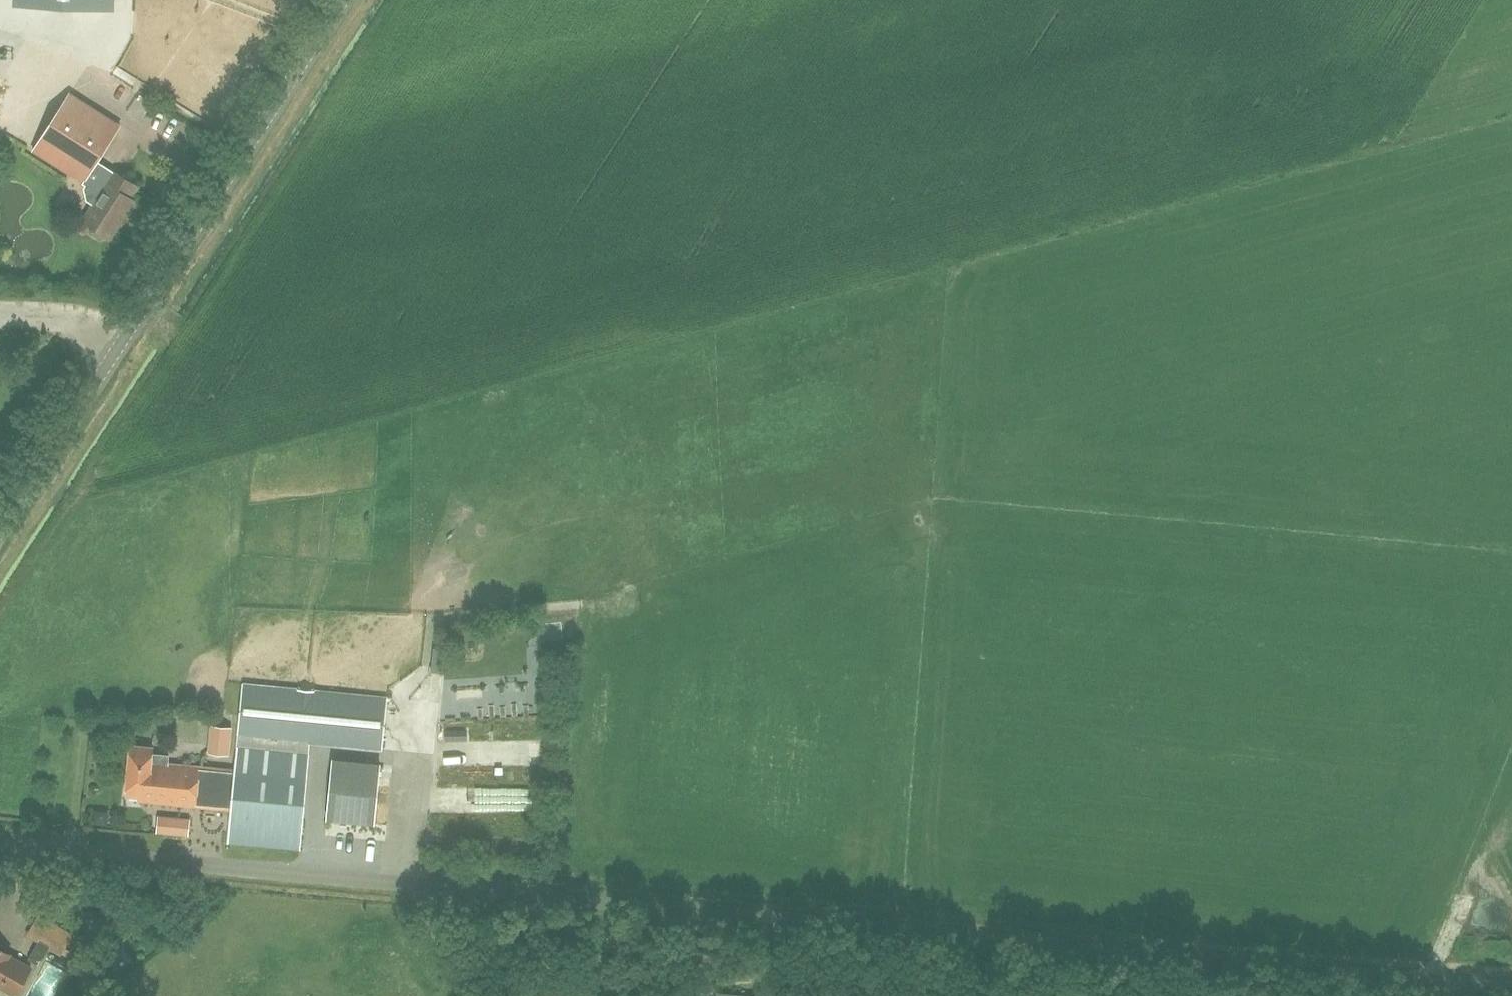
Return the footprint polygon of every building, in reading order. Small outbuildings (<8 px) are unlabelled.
[(19,16),(107,24),(109,0),(20,0),(19,16)] [(112,177),(95,166),(119,127),(69,94),(33,151),(84,183),(86,181),(89,182),(85,188),(87,200),(94,204),(83,221),(90,226),(89,233),(100,240),(106,236),(109,239),(123,217),(125,218),(135,202),(130,199),(138,188),(115,172),(112,177)] [(35,247),(28,265),(48,273),(55,255),(35,247)] [(140,801),(231,810),(228,842),(300,849),(310,742),(382,749),(386,698),(244,684),(236,770),(160,762),(161,754),(153,753),(153,747),(131,745),(126,796),(140,797),(140,801)] [(229,756),(232,730),(210,727),(207,754),(229,756)] [(334,762),(336,829),(383,828),(382,760),(334,762)] [(187,835),(189,819),(164,816),(162,832),(187,835)] [(31,954),(28,959),(37,964),(40,959),(42,960),(50,947),(67,957),(70,952),(63,947),(72,932),(51,920),(38,941),(31,953),(31,954)] [(13,995),(16,995),(32,970),(10,957),(11,956),(10,955),(0,949),(0,988),(13,995)]
